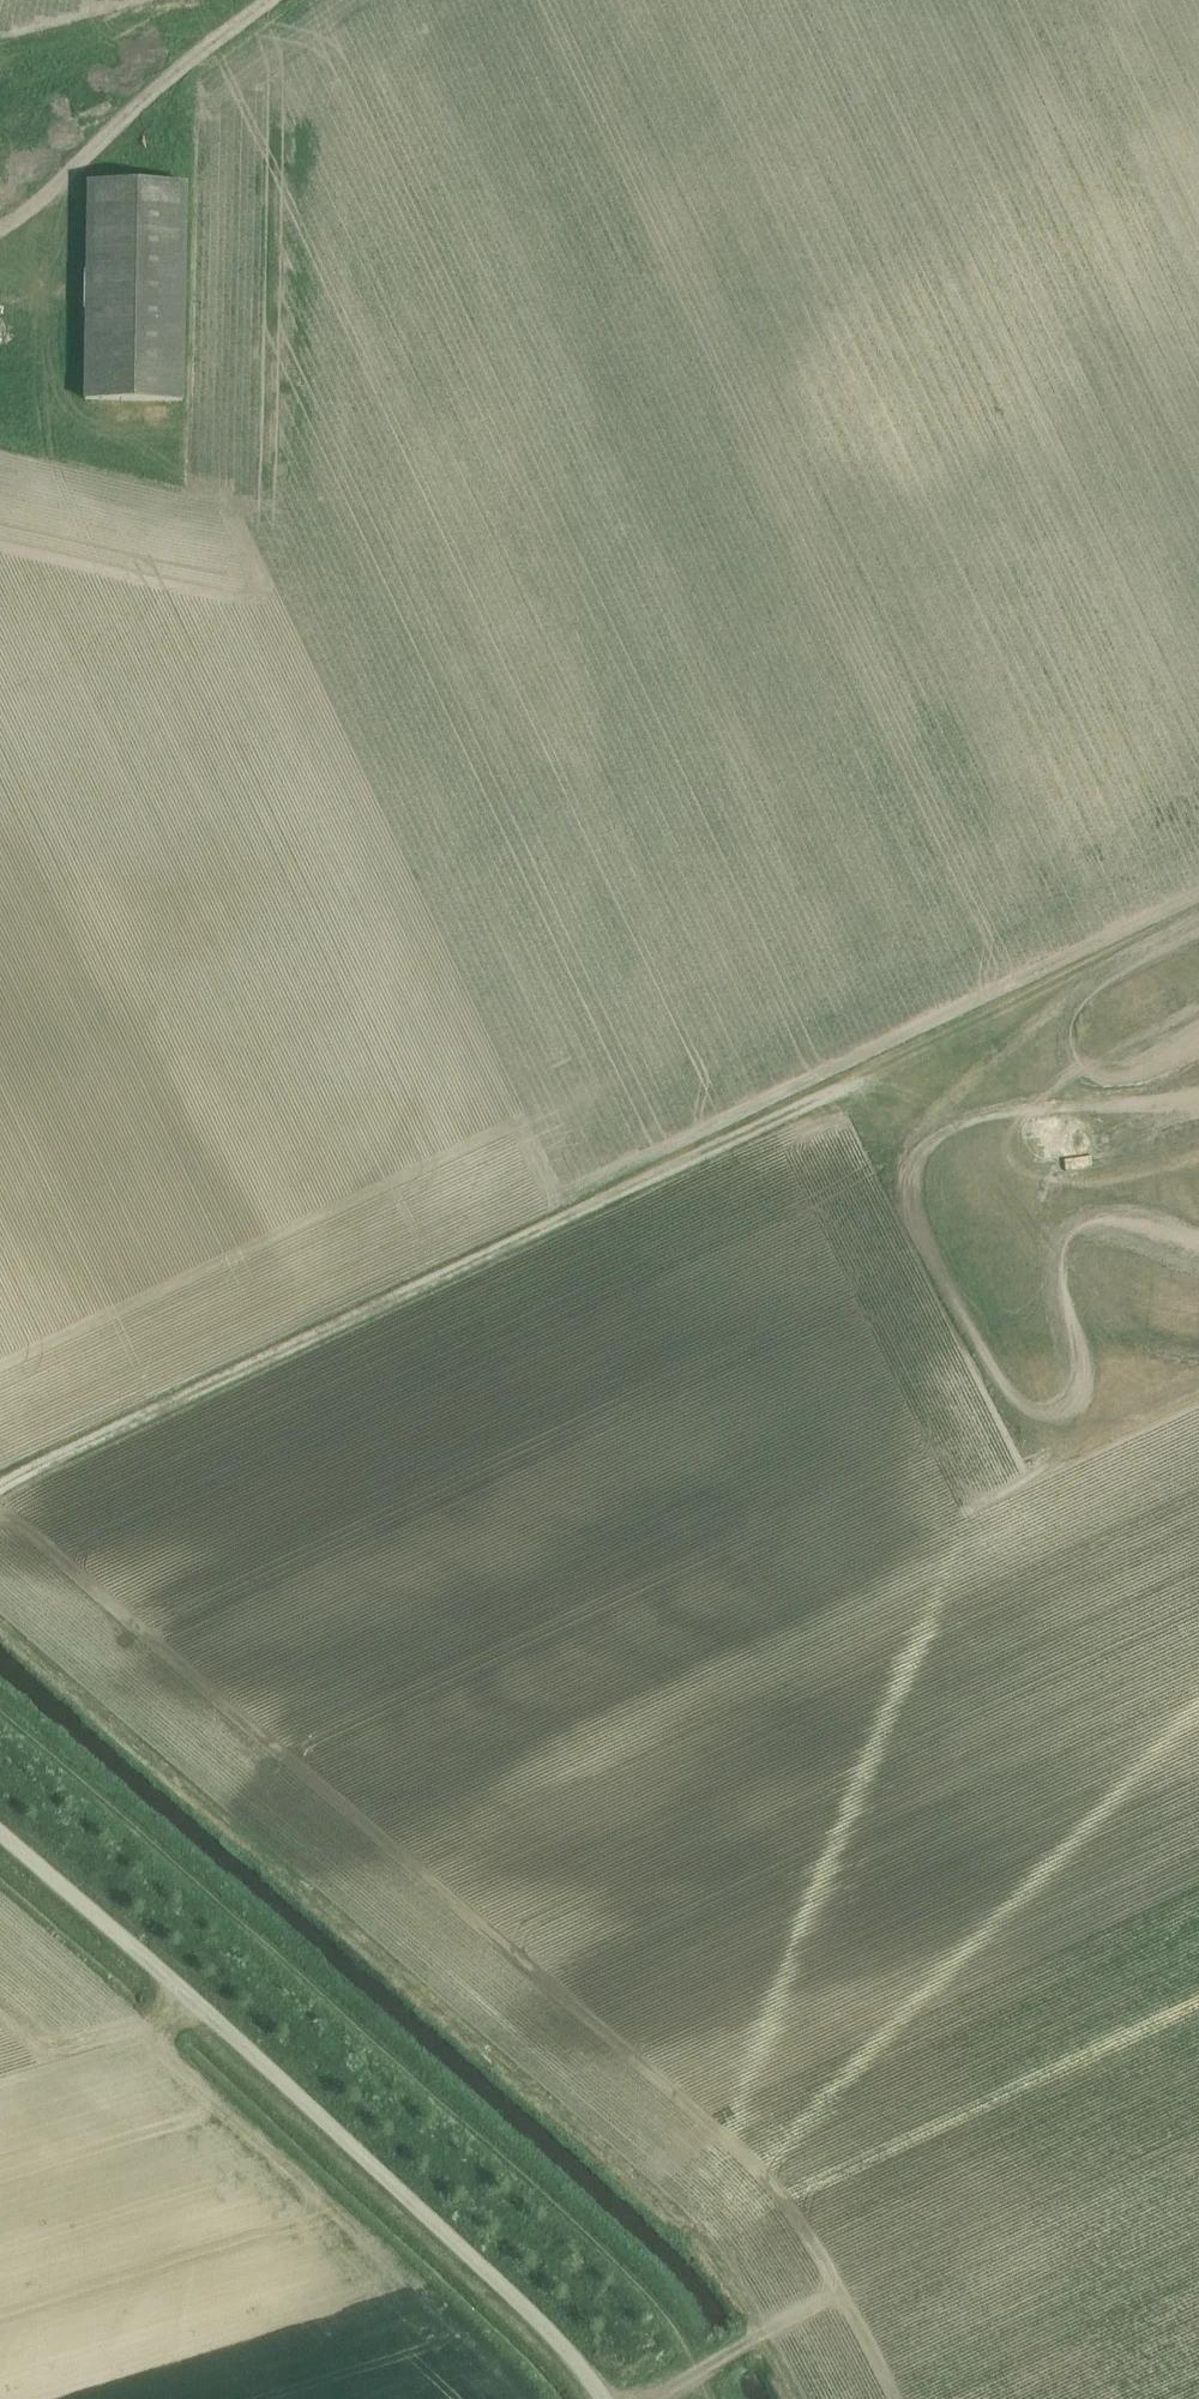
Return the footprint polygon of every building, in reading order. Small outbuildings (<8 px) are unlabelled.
[(186,186),(88,184),(87,244),(87,280),(86,331),(85,402),(87,402),(183,404),(186,186)]
